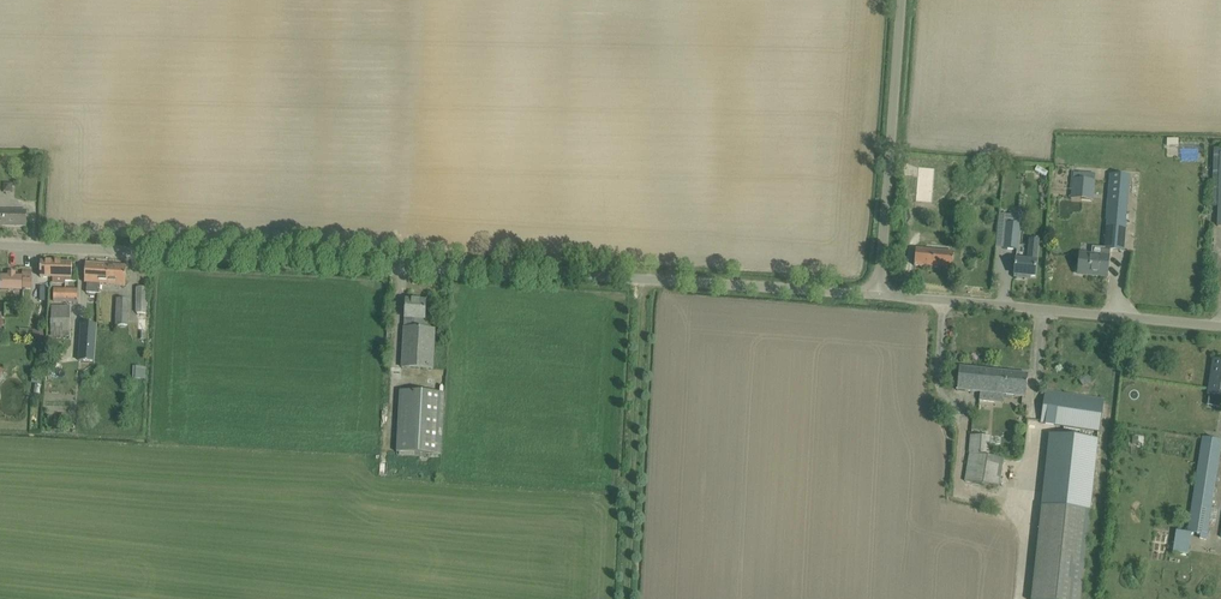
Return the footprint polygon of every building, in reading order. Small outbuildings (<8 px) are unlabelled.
[(1214,149),(1212,208),(1218,208),(1218,227),(1220,227),(1220,155),(1220,149),(1214,149)] [(1048,173),(1037,167),(1035,171),(1046,177),(1048,173)] [(938,169),(921,168),(918,202),(934,203),(938,169)] [(1106,249),(1106,251),(1111,251),(1124,252),(1131,176),(1110,174),(1106,220),(1108,221),(1106,249)] [(1072,179),(1071,198),(1088,200),(1089,191),(1093,192),(1094,181),(1072,179)] [(26,226),(27,212),(0,211),(0,207),(0,225),(26,226)] [(1019,218),(1008,217),(1004,249),(1017,250),(1020,225),(1018,224),(1019,218)] [(1035,277),(1036,265),(1036,262),(1038,240),(1030,239),(1028,261),(1016,260),(1014,278),(1024,279),(1025,276),(1035,277)] [(1077,265),(1076,274),(1078,274),(1090,275),(1090,273),(1107,275),(1109,275),(1111,251),(1106,251),(1106,249),(1092,248),(1092,256),(1080,255),(1079,262),(1079,265),(1077,265)] [(914,266),(952,270),(954,253),(916,249),(914,266)] [(41,262),(40,279),(72,280),(73,263),(41,262)] [(100,294),(101,284),(100,284),(101,275),(108,275),(109,265),(86,264),(85,284),(87,284),(87,293),(100,294)] [(127,266),(109,265),(108,275),(101,275),(100,284),(101,284),(126,286),(127,266)] [(9,274),(9,276),(2,276),(1,289),(22,290),(22,289),(22,280),(22,277),(15,276),(15,274),(9,274)] [(31,281),(22,280),(22,289),(30,289),(31,281)] [(139,332),(146,332),(146,288),(137,288),(137,314),(139,314),(139,332)] [(79,302),(78,290),(55,289),(54,302),(79,302)] [(116,326),(127,326),(128,300),(117,300),(116,326)] [(406,300),(405,312),(405,319),(410,319),(409,329),(405,329),(403,368),(433,370),(435,330),(418,329),(419,319),(425,320),(426,302),(406,300)] [(51,306),(51,337),(71,337),(71,306),(51,306)] [(83,324),(80,361),(96,362),(99,325),(83,324)] [(45,341),(45,332),(33,331),(33,340),(45,341)] [(1209,395),(1220,397),(1220,362),(1214,361),(1209,395)] [(133,379),(145,380),(147,368),(133,366),(133,379)] [(958,380),(957,390),(981,393),(980,400),(995,402),(996,394),(1005,395),(1026,397),(1027,387),(1028,375),(959,368),(958,380)] [(399,453),(421,454),(426,454),(441,454),(444,394),(400,392),(397,453),(399,453)] [(1046,392),(1041,423),(1099,431),(1103,400),(1046,392)] [(1090,512),(1098,440),(1049,435),(1041,507),(1090,512)] [(968,452),(965,482),(1000,489),(1004,459),(990,456),(989,456),(979,455),(981,437),(971,436),(969,452),(968,452)] [(1188,532),(1208,535),(1220,449),(1220,440),(1216,440),(1203,438),(1201,449),(1188,532)] [(1090,512),(1041,507),(1032,598),(1081,598),(1090,512)]
